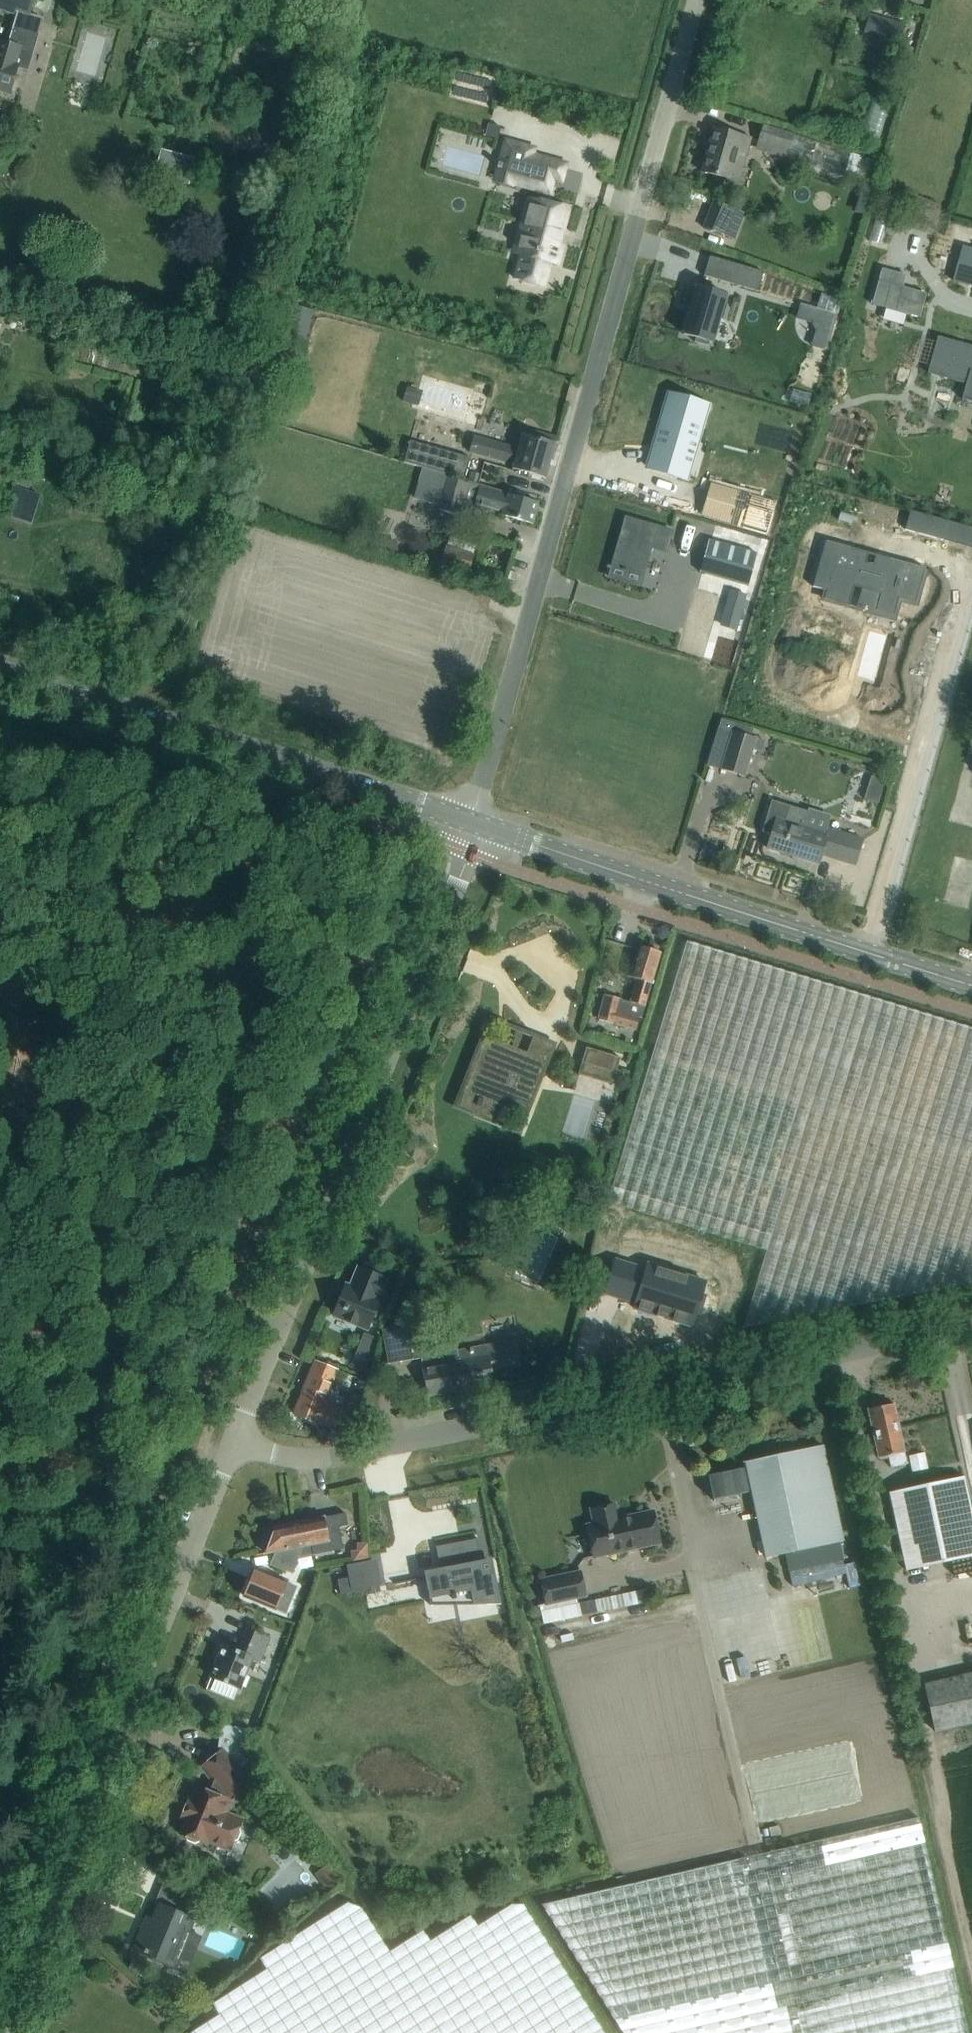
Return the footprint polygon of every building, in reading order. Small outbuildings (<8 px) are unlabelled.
[(28,16),(33,0),(0,0),(0,7),(28,16)] [(905,26),(869,15),(864,34),(900,44),(905,26)] [(14,65),(20,49),(23,50),(31,23),(15,18),(7,44),(0,42),(0,91),(8,93),(17,66),(14,65)] [(865,143),(886,148),(897,107),(876,101),(865,143)] [(766,121),(759,140),(790,151),(787,157),(835,173),(844,148),(796,131),(796,132),(766,121)] [(476,148),(478,136),(444,128),(433,174),(456,179),(458,172),(486,178),(492,151),(476,148)] [(752,138),(741,135),(713,128),(701,172),(729,179),(733,164),(744,167),(752,138)] [(162,149),(155,172),(189,182),(196,159),(162,149)] [(531,155),(523,186),(536,190),(542,192),(549,194),(553,179),(561,182),(566,164),(531,155)] [(857,157),(854,179),(885,184),(888,163),(857,157)] [(521,254),(515,279),(543,286),(549,263),(557,265),(562,245),(559,244),(568,209),(540,201),(542,192),(536,190),(533,200),(532,199),(526,220),(517,253),(521,254)] [(962,246),(952,280),(971,286),(971,249),(962,246)] [(709,256),(704,276),(757,291),(763,272),(709,256)] [(872,304),(919,318),(926,294),(902,287),(906,275),(882,268),(872,304)] [(697,287),(683,334),(695,338),(694,342),(708,346),(709,342),(712,343),(719,318),(722,319),(727,304),(723,303),(725,295),(697,287)] [(289,304),(274,360),(299,366),(314,311),(289,304)] [(831,330),(836,315),(820,310),(817,321),(820,327),(831,330)] [(929,372),(967,382),(963,397),(971,400),(971,344),(939,335),(929,372)] [(423,391),(407,387),(403,403),(418,407),(423,391)] [(663,411),(647,467),(678,476),(689,438),(697,441),(708,406),(675,396),(670,413),(663,411)] [(513,464),(512,469),(545,478),(555,443),(522,434),(518,448),(473,436),(469,452),(513,464)] [(411,440),(405,461),(465,478),(471,457),(411,440)] [(447,478),(435,475),(422,471),(413,499),(439,507),(438,510),(458,516),(461,504),(532,524),(538,503),(447,477),(447,478)] [(910,510),(905,529),(943,540),(948,521),(910,510)] [(625,517),(611,566),(643,575),(650,547),(666,552),(672,531),(625,517)] [(757,553),(708,539),(699,572),(748,586),(757,553)] [(826,540),(816,576),(829,579),(824,599),(850,606),(855,586),(881,594),(877,609),(895,615),(899,599),(916,603),(926,568),(891,558),(888,566),(879,564),(877,569),(865,566),(869,552),(826,540)] [(468,571),(472,556),(446,548),(441,562),(468,571)] [(742,606),(730,603),(724,626),(735,630),(742,606)] [(732,731),(721,769),(744,776),(755,738),(732,731)] [(767,848),(818,863),(821,854),(854,865),(862,838),(828,828),(826,833),(804,826),(807,814),(772,803),(762,833),(771,836),(767,848)] [(618,1206),(767,1249),(743,1328),(971,1283),(971,1028),(687,941),(606,1202),(618,1206)] [(636,980),(630,1001),(630,1002),(605,995),(598,1019),(636,1029),(639,1017),(642,1018),(661,953),(639,946),(629,978),(636,980)] [(480,1038),(453,1104),(477,1113),(479,1107),(481,1108),(484,1101),(482,1100),(484,1095),(529,1113),(548,1065),(480,1038)] [(586,1047),(581,1063),(612,1072),(616,1073),(620,1057),(586,1047)] [(607,1263),(599,1297),(630,1304),(629,1310),(687,1323),(690,1310),(695,1311),(699,1311),(702,1307),(703,1299),(703,1294),(699,1292),(695,1291),(698,1278),(639,1264),(638,1270),(607,1263)] [(385,1279),(358,1268),(350,1286),(346,1285),(334,1315),(365,1328),(385,1279)] [(413,1315),(385,1320),(381,1331),(388,1366),(422,1361),(413,1315)] [(518,1364),(514,1341),(458,1351),(460,1360),(422,1367),(427,1396),(494,1383),(491,1369),(518,1364)] [(324,1401),(337,1370),(315,1361),(294,1414),(316,1423),(317,1419),(334,1426),(341,1408),(324,1401)] [(408,1390),(409,1375),(391,1374),(391,1389),(408,1390)] [(349,1402),(341,1427),(342,1427),(352,1430),(354,1425),(360,1406),(349,1402)] [(878,1457),(889,1455),(892,1467),(906,1464),(903,1452),(893,1404),(868,1409),(878,1457)] [(823,1446),(745,1463),(765,1557),(843,1540),(823,1446)] [(924,1453),(909,1456),(913,1471),(927,1468),(924,1453)] [(745,1467),(707,1476),(712,1500),(751,1491),(745,1467)] [(963,1476),(892,1493),(903,1548),(904,1548),(907,1568),(971,1555),(971,1514),(963,1476)] [(594,1524),(586,1525),(593,1557),(659,1542),(653,1511),(618,1519),(615,1504),(591,1509),(594,1524)] [(342,1548),(338,1528),(348,1526),(345,1513),(275,1526),(265,1553),(276,1551),(303,1546),(312,1544),(314,1554),(342,1548)] [(447,1567),(424,1572),(425,1577),(425,1578),(430,1606),(433,1606),(432,1599),(450,1595),(451,1600),(455,1599),(453,1590),(471,1587),(474,1603),(474,1605),(500,1604),(499,1595),(492,1563),(491,1559),(482,1560),(478,1538),(435,1546),(439,1564),(446,1563),(447,1567)] [(292,1573),(303,1546),(276,1551),(271,1565),(292,1573)] [(295,1587),(255,1571),(245,1595),(285,1612),(295,1587)] [(541,1580),(546,1603),(546,1604),(585,1595),(580,1572),(541,1580)] [(353,1576),(337,1579),(340,1593),(340,1594),(356,1591),(356,1590),(353,1576)] [(223,1645),(211,1677),(239,1688),(251,1658),(260,1661),(269,1638),(248,1629),(239,1652),(223,1645)] [(971,1722),(971,1673),(922,1684),(933,1731),(971,1722)] [(242,1752),(248,1736),(220,1732),(218,1748),(220,1752),(202,1767),(212,1779),(207,1791),(199,1788),(193,1801),(189,1799),(181,1818),(186,1820),(180,1833),(185,1835),(187,1840),(194,1843),(200,1841),(205,1843),(206,1839),(229,1848),(232,1841),(237,1839),(240,1832),(238,1827),(241,1820),(224,1813),(229,1800),(244,1798),(254,1789),(238,1770),(249,1762),(242,1752)] [(918,1818),(543,1905),(624,2032),(968,2032),(918,1818)] [(323,1867),(314,1874),(326,1889),(334,1882),(340,1878),(329,1863),(323,1867)] [(172,1963),(190,1919),(200,1922),(206,1908),(181,1898),(175,1911),(159,1905),(148,1931),(142,1929),(134,1948),(172,1963)] [(347,1901),(260,1956),(268,1968),(213,2002),(220,2013),(191,2031),(193,2032),(606,2032),(524,1904),(512,1903),(478,1925),(470,1914),(430,1939),(423,1928),(389,1950),(362,1907),(347,1901)]
